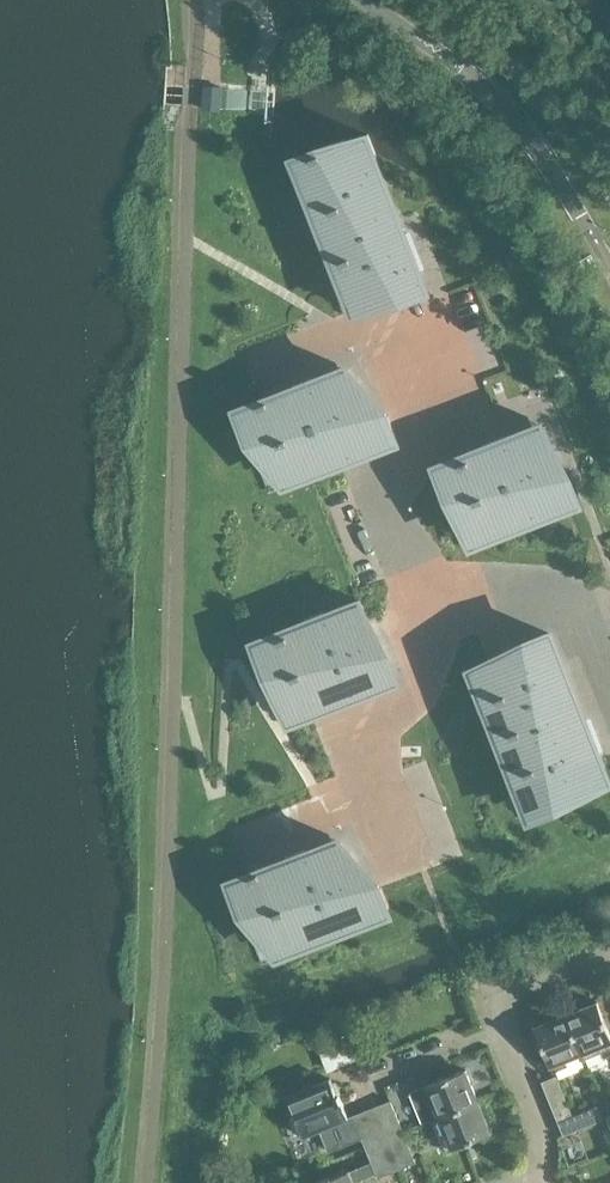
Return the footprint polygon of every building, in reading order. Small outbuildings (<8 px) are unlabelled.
[(222,109),(223,87),(206,86),(205,108),(222,109)] [(285,162),(344,313),(368,304),(369,307),(417,289),(410,273),(421,269),(406,232),(399,235),(376,174),(383,172),(369,136),(350,143),(348,138),(285,162)] [(355,452),(396,435),(388,415),(386,415),(387,418),(372,424),(368,416),(367,417),(349,371),(338,375),(337,372),(314,381),(312,378),(239,407),(271,488),(356,455),(355,452)] [(561,475),(541,426),(530,430),(529,427),(487,443),(489,447),(437,467),(468,545),(538,517),(537,514),(572,500),(562,474),(561,475)] [(403,682),(374,608),(338,622),(337,618),(263,647),(295,729),(381,695),(379,692),(403,682)] [(593,725),(586,728),(551,639),(477,668),(531,806),(554,797),(556,800),(603,782),(597,766),(607,762),(593,725)] [(384,918),(355,843),(319,857),(318,854),(244,883),(276,964),(362,931),(360,927),(384,918)] [(585,1057),(601,1051),(603,1058),(609,1055),(609,1028),(599,1000),(567,1012),(585,1057)] [(585,1057),(567,1012),(536,1025),(554,1070),(585,1057)] [(435,1117),(480,1099),(468,1068),(409,1091),(422,1124),(435,1119),(435,1117)] [(574,1113),(573,1113),(558,1074),(544,1079),(560,1119),(574,1113)] [(305,1134),(350,1116),(341,1092),(339,1094),(332,1077),(287,1095),(297,1118),(299,1117),(305,1134)] [(391,1134),(405,1129),(392,1098),(379,1103),(391,1134)] [(435,1117),(435,1119),(447,1148),(492,1130),(480,1099),(435,1117)] [(574,1113),(560,1119),(565,1133),(604,1117),(598,1103),(573,1113),(574,1113)] [(391,1134),(404,1166),(418,1160),(405,1129),(391,1134)] [(391,1134),(367,1145),(373,1160),(351,1169),(334,1176),(333,1174),(310,1182),(357,1182),(356,1180),(378,1171),(380,1176),(404,1166),(391,1134)]
